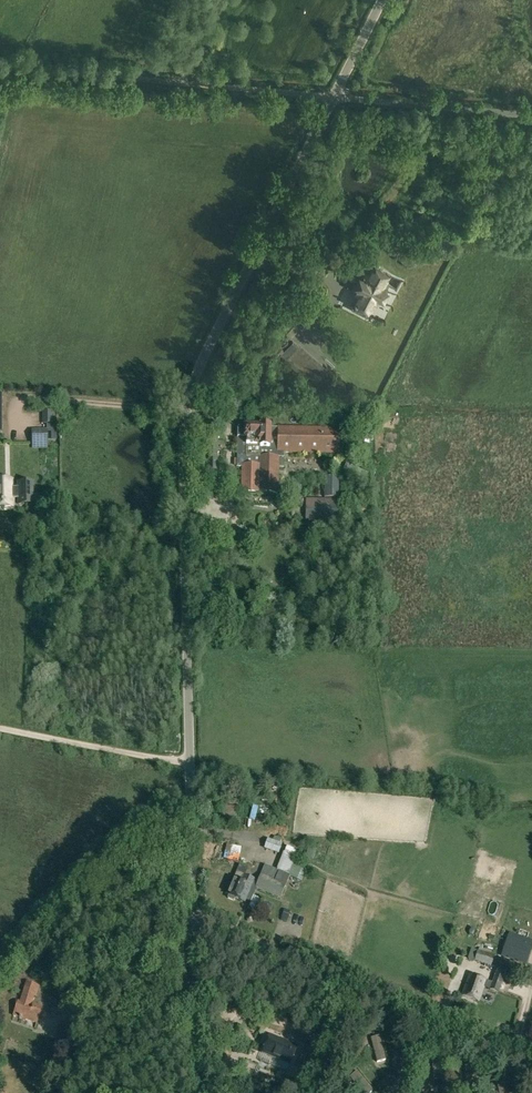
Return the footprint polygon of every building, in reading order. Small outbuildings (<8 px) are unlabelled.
[(359,275),(353,287),(358,289),(356,293),(359,295),(355,303),(357,304),(354,309),(366,315),(372,302),(378,305),(380,299),(383,300),(388,292),(385,290),(388,285),(385,283),(390,274),(374,266),(369,275),(366,274),(364,278),(359,275)] [(291,338),(305,322),(293,311),(279,327),(291,338)] [(306,344),(316,334),(307,325),(301,331),(305,335),(301,339),(306,344)] [(326,373),(291,342),(279,356),(314,387),(326,373)] [(327,387),(333,396),(347,387),(340,378),(327,387)] [(279,494),(279,467),(284,467),(284,454),(339,454),(339,428),(278,427),(277,428),(237,428),(237,467),(242,467),(241,493),(279,494)] [(47,432),(32,432),(33,444),(47,444),(47,432)] [(324,498),(338,498),(339,477),(324,476),(324,498)] [(12,499),(19,499),(19,505),(34,505),(33,483),(18,483),(18,488),(13,488),(12,479),(6,479),(6,480),(0,480),(0,508),(12,508),(12,499)] [(337,523),(338,500),(306,499),(305,522),(337,523)] [(324,606),(327,598),(321,592),(313,593),(311,601),(316,607),(324,606)] [(238,808),(221,807),(220,821),(237,822),(238,808)] [(268,839),(265,849),(278,854),(282,843),(268,839)] [(289,876),(291,871),(296,859),(283,854),(277,870),(264,865),(255,888),(281,899),(287,885),(276,881),(280,872),(289,876)] [(227,895),(240,900),(241,898),(245,899),(254,879),(245,875),(247,869),(240,866),(227,895)] [(504,947),(501,957),(526,966),(529,956),(531,947),(531,941),(509,934),(504,947)] [(475,961),(492,966),(495,956),(478,950),(475,961)] [(516,964),(501,959),(498,968),(513,974),(516,964)] [(469,975),(462,996),(479,1002),(484,987),(490,989),(489,991),(498,994),(498,993),(501,984),(505,973),(497,970),(495,974),(492,983),(469,975)] [(20,1003),(18,1002),(14,1016),(37,1023),(42,1007),(32,1004),(34,996),(36,996),(39,987),(26,983),(20,1003)] [(77,1000),(51,997),(49,1009),(75,1012),(77,1000)] [(296,1047),(269,1036),(262,1053),(289,1064),(296,1047)] [(385,1060),(379,1036),(370,1038),(376,1062),(385,1060)] [(224,1053),(227,1039),(219,1038),(217,1052),(224,1053)] [(401,1046),(400,1070),(409,1070),(410,1046),(401,1046)] [(431,1054),(433,1079),(442,1078),(440,1053),(431,1054)] [(468,1090),(477,1089),(472,1064),(464,1066),(468,1090)] [(372,1090),(356,1071),(350,1077),(363,1092),(369,1092),(372,1090)] [(505,1079),(496,1082),(499,1092),(508,1092),(505,1079)]
